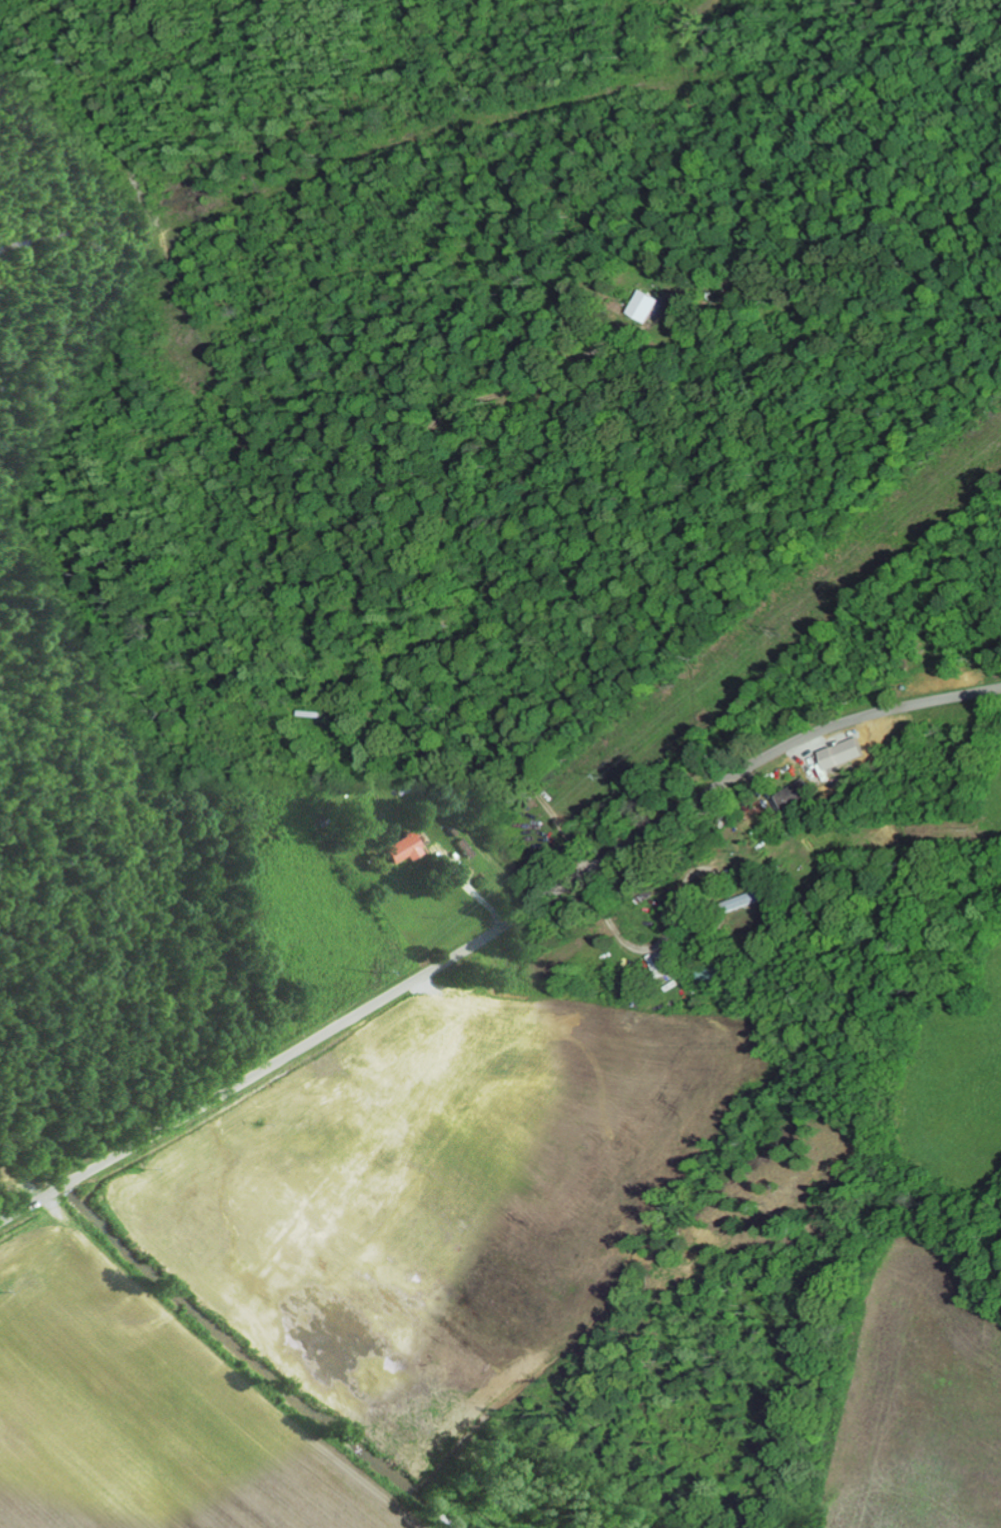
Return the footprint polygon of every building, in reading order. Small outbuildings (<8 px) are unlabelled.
[(667,301),(648,291),(635,315),(654,325),(667,301)] [(870,757),(863,737),(828,750),(835,769),(870,757)] [(820,796),(810,778),(776,798),(786,816),(820,796)] [(410,861),(425,854),(414,832),(385,845),(394,864),(408,856),(410,861)] [(763,901),(759,891),(733,900),(736,910),(763,901)] [(700,971),(704,988),(728,981),(724,965),(700,971)]
